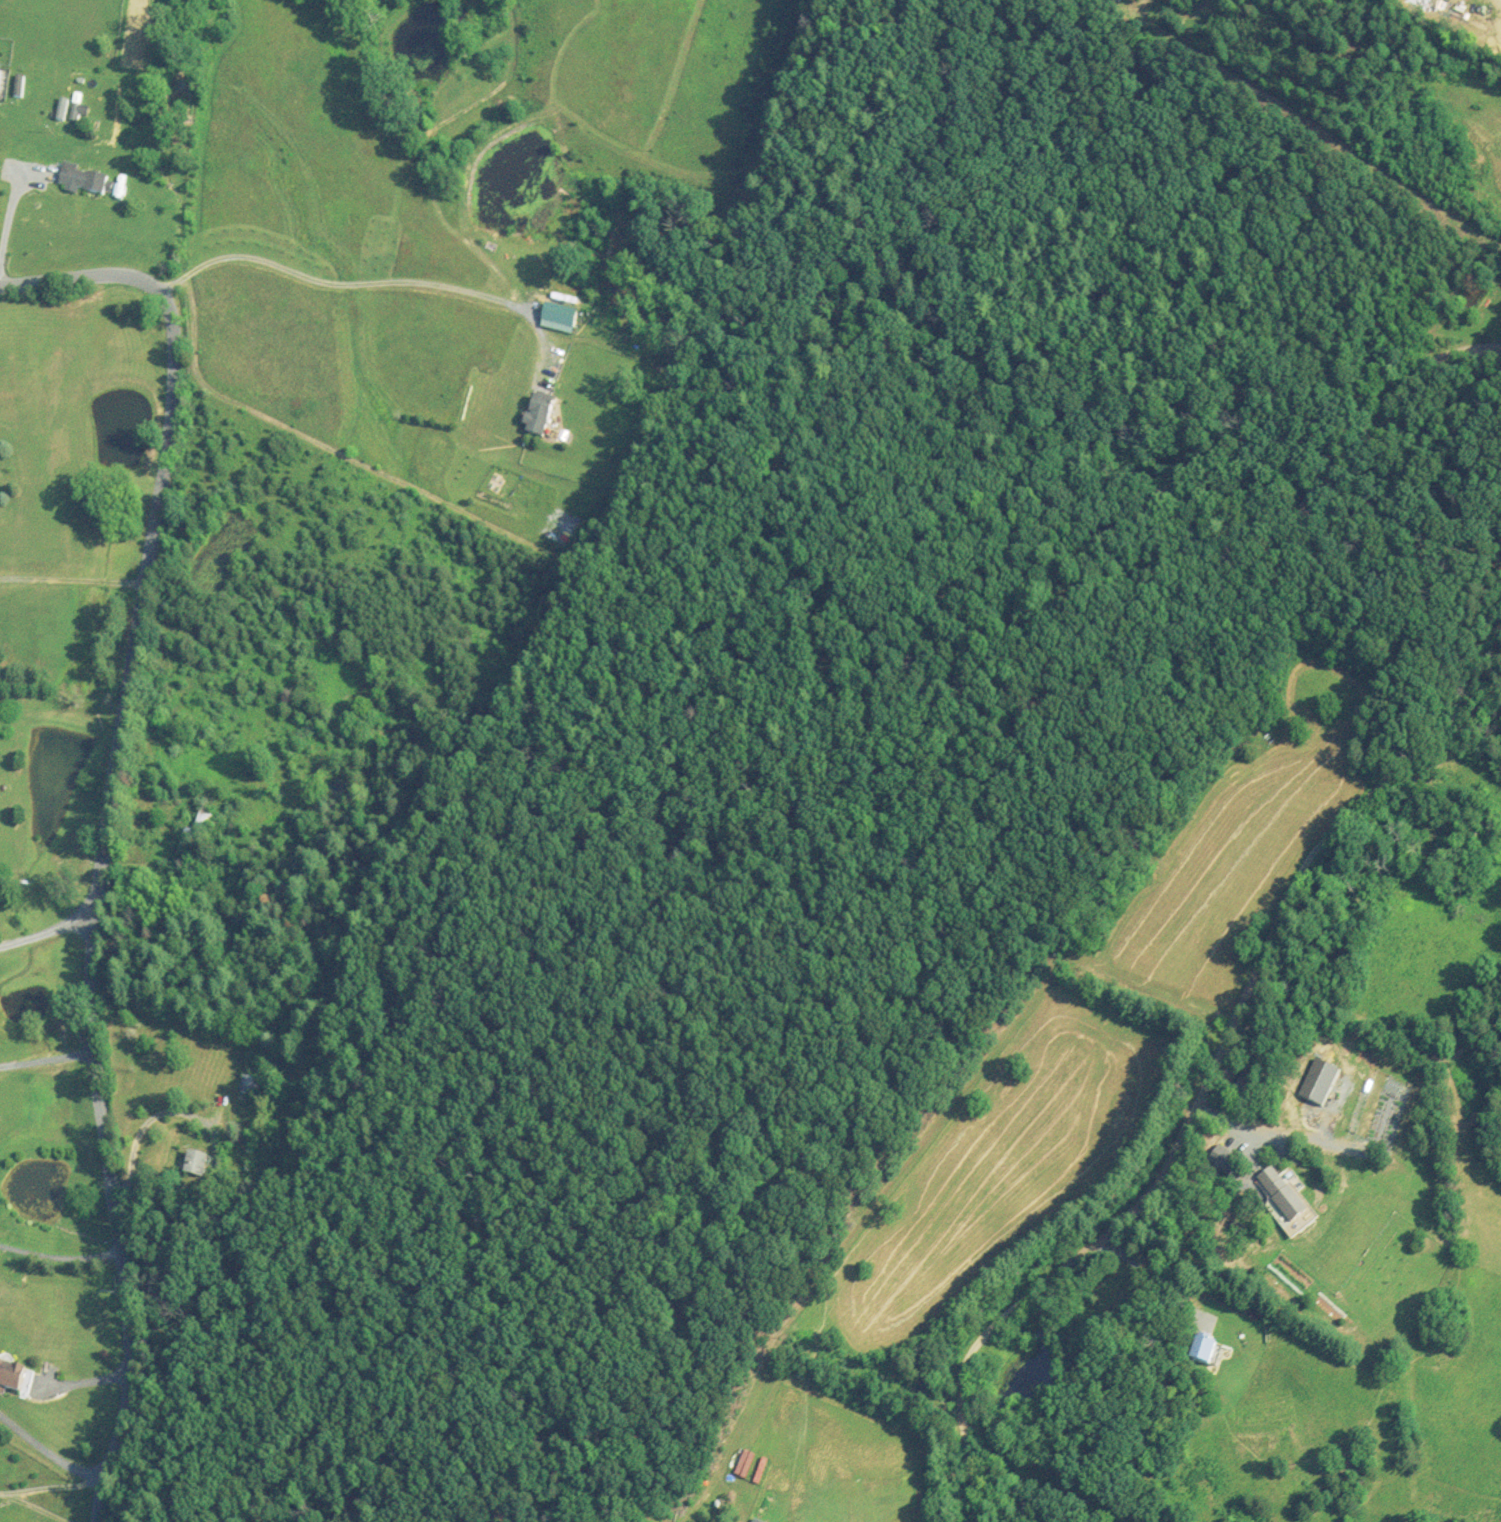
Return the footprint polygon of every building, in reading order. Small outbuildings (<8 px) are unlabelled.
[(108,193),(112,173),(64,162),(59,182),(108,193)] [(527,429),(547,435),(557,399),(538,393),(527,429)] [(210,811),(203,807),(190,831),(197,835),(210,811)] [(259,1078),(243,1073),(238,1091),(255,1095),(259,1078)] [(179,1170),(196,1178),(207,1156),(189,1148),(179,1170)] [(1259,1178),(1280,1203),(1297,1190),(1276,1165),(1259,1178)] [(1221,1365),(1227,1343),(1206,1338),(1200,1360),(1221,1365)] [(28,1394),(34,1370),(0,1361),(0,1387),(28,1394)]
